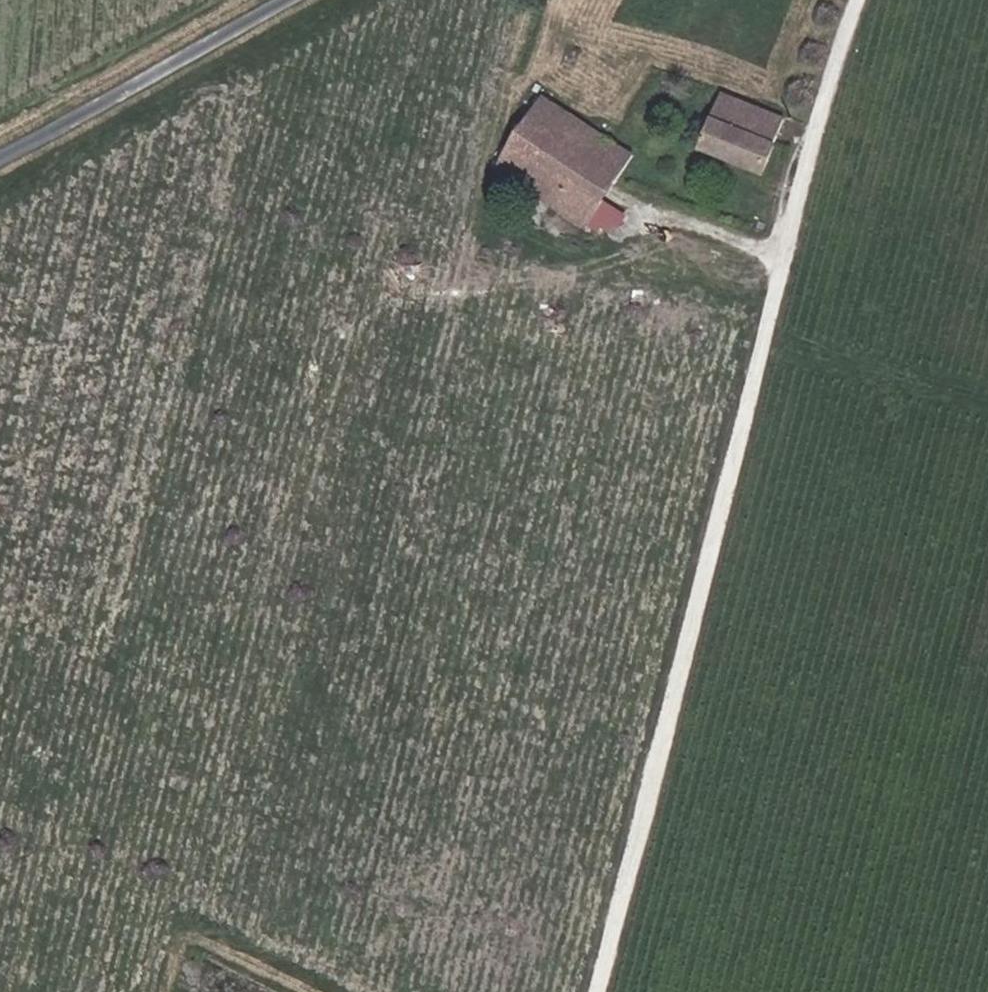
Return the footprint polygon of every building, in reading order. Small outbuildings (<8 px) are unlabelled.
[(703,148),(762,173),(784,119),(725,95),(703,148)] [(587,226),(629,165),(636,154),(547,97),(502,170),(587,226)]
